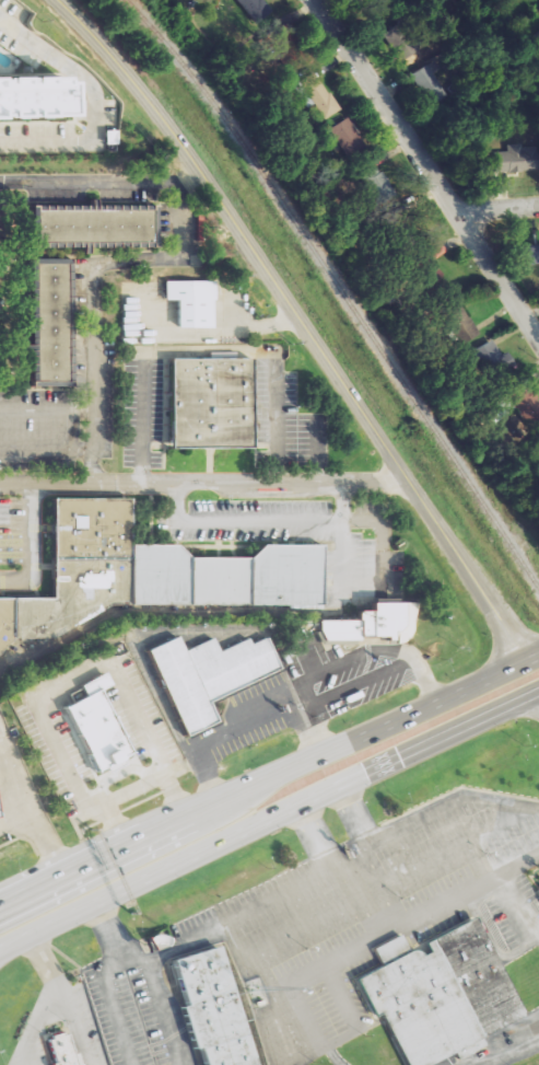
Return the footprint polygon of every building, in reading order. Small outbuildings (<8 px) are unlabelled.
[(271,13),(261,0),(240,0),(256,23),(271,13)] [(444,82),(443,82),(438,63),(415,69),(424,104),(448,98),(444,82)] [(303,80),(326,120),(341,111),(317,71),(303,80)] [(71,114),(71,80),(48,80),(49,74),(0,73),(0,113),(71,114)] [(327,130),(340,158),(367,147),(354,118),(327,130)] [(526,171),(525,143),(506,144),(506,150),(491,151),(492,172),(526,171)] [(361,169),(381,204),(397,195),(377,160),(361,169)] [(31,205),(31,243),(154,243),(155,206),(31,205)] [(439,287),(448,282),(434,260),(447,252),(439,239),(417,252),(439,287)] [(518,264),(538,263),(538,244),(517,246),(518,264)] [(28,258),(31,386),(71,386),(69,258),(28,258)] [(166,278),(212,278),(213,331),(177,328),(177,299),(166,298),(166,278)] [(481,334),(463,303),(447,313),(464,343),(481,334)] [(475,349),(490,377),(515,363),(508,350),(503,353),(495,338),(475,349)] [(171,448),(253,448),(253,358),(171,358),(171,448)] [(526,379),(504,391),(510,401),(512,400),(525,425),(538,417),(538,403),(526,379)] [(323,544),(263,544),(250,557),(189,556),(177,544),(133,544),(130,540),(131,499),(54,498),(52,598),(0,598),(0,649),(3,646),(17,638),(46,638),(112,604),(321,605),(323,544)] [(318,638),(394,638),(394,641),(412,641),(412,602),(367,602),(367,610),(355,610),(355,620),(318,620),(318,638)] [(142,649),(179,737),(212,722),(203,701),(276,671),(260,636),(244,643),(242,638),(212,650),(207,637),(177,649),(172,636),(142,649)] [(59,706),(90,771),(125,754),(94,690),(59,706)] [(398,935),(371,950),(378,965),(353,980),(374,1017),(379,1014),(407,1064),(428,1064),(453,1052),(457,1061),(484,1045),(481,1040),(526,1016),(473,917),(423,944),(427,952),(419,956),(415,951),(408,952),(398,935)] [(218,940),(256,1064),(204,1064),(199,1047),(192,1047),(180,1007),(185,1006),(171,958),(209,947),(208,944),(218,940)] [(78,1051),(81,1064),(52,1064),(51,1063),(56,1062),(49,1039),(51,1039),(50,1035),(58,1033),(57,1030),(67,1028),(73,1052),(78,1051)]
